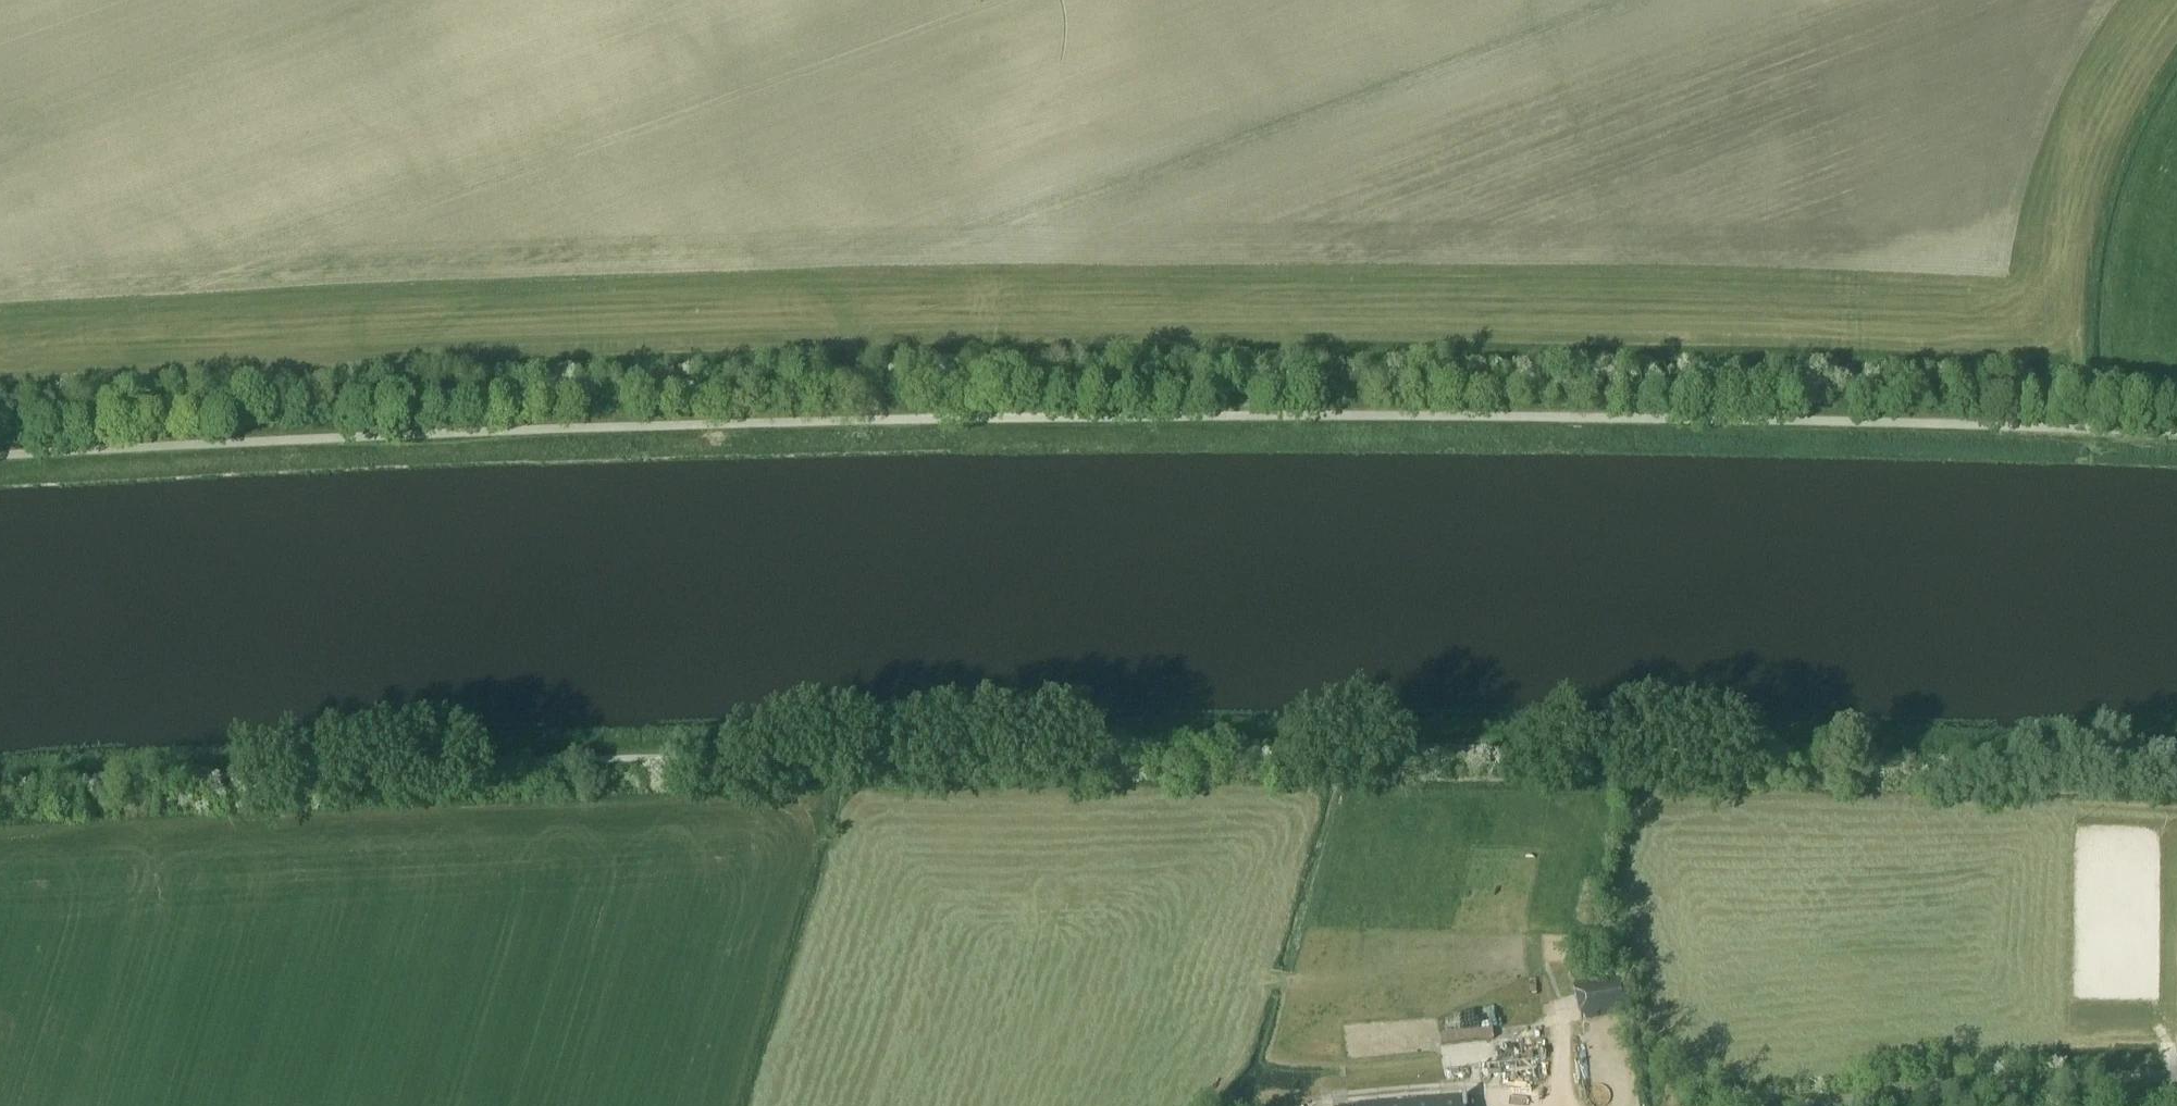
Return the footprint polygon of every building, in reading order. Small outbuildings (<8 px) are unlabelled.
[(1622,976),(1574,985),(1581,1020),(1629,1011),(1622,976)] [(1497,1024),(1446,1028),(1448,1061),(1499,1058),(1497,1024)] [(1463,1094),(1460,1094),(1460,1097),(1348,1105),(1464,1105),(1463,1094)]
